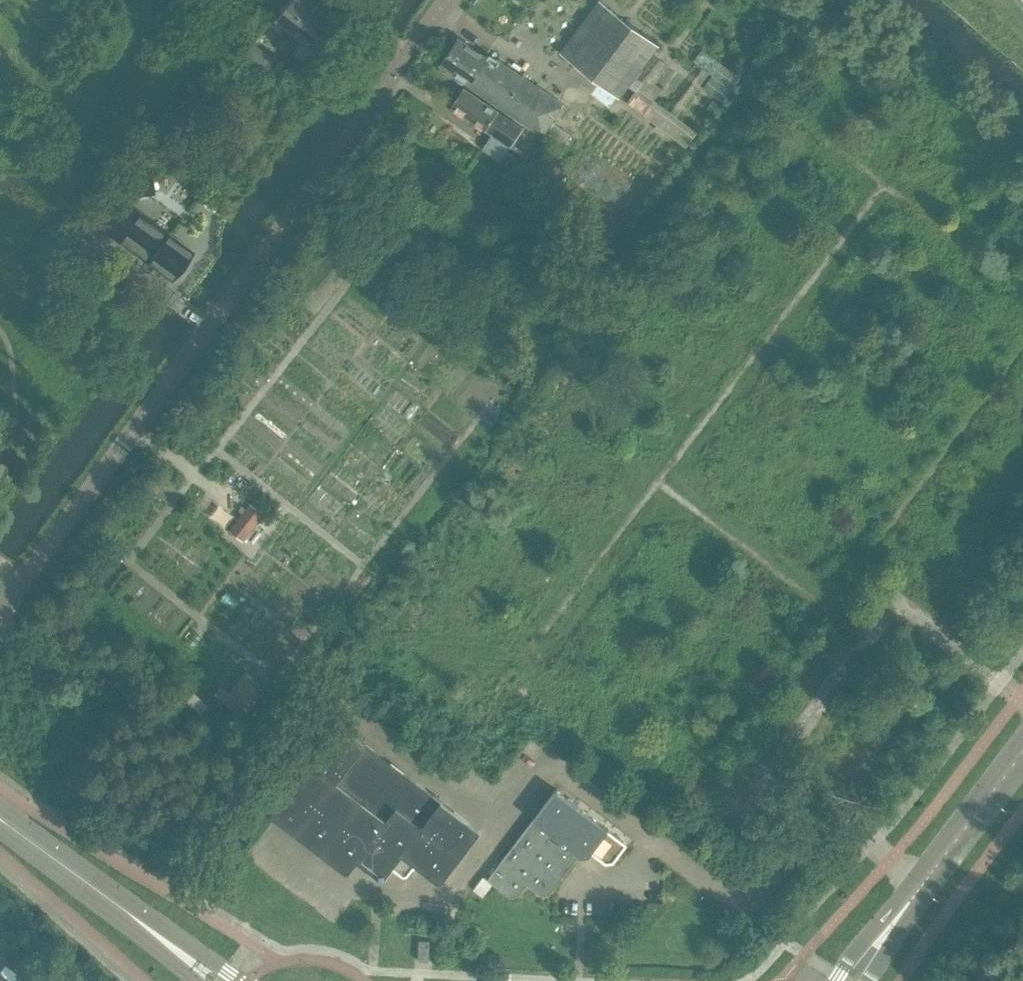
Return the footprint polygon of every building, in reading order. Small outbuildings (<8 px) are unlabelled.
[(309,0),(293,0),(277,20),(324,56),(346,28),(309,0)] [(620,96),(659,45),(599,0),(561,52),(620,96)] [(563,103),(490,54),(488,57),(459,38),(442,63),(457,74),(455,77),(464,83),(466,79),(473,84),(471,86),(543,135),(563,103)] [(522,127),(463,87),(451,105),(492,133),(482,148),(500,160),(522,127)] [(129,195),(155,191),(153,173),(122,177),(124,190),(128,189),(129,195)] [(192,251),(121,198),(100,227),(171,279),(192,251)] [(262,512),(249,502),(228,529),(242,539),(262,512)] [(481,831),(339,723),(272,812),(273,816),(346,872),(350,871),(358,860),(381,878),(385,878),(393,867),(404,875),(408,875),(416,864),(439,882),(443,881),(481,831)] [(628,843),(556,789),(488,879),(510,896),(518,895),(527,884),(542,894),(549,893),(582,850),(589,849),(606,862),(614,861),(628,843)] [(429,961),(430,940),(419,940),(418,960),(429,961)]
